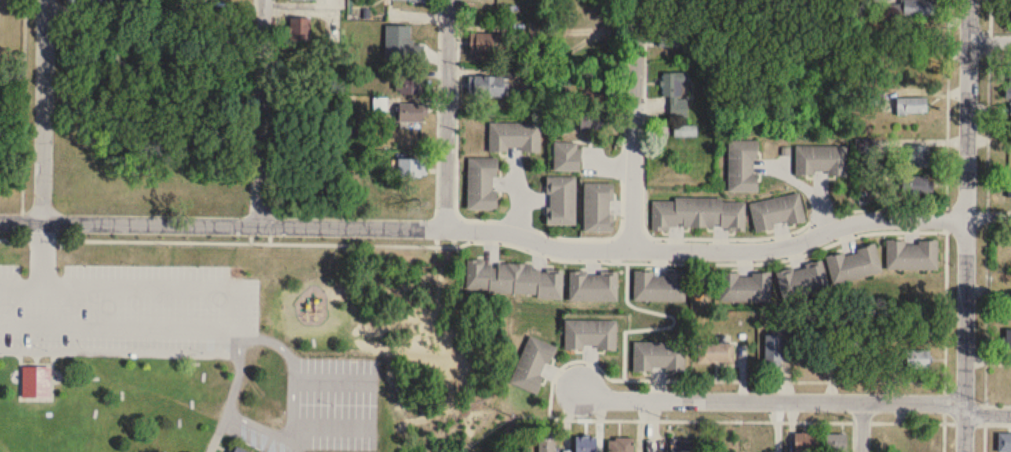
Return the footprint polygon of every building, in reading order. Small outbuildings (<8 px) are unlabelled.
[(933,0),(902,0),(902,15),(933,15),(933,0)] [(310,19),(290,19),(290,40),(310,41),(310,19)] [(411,26),(386,26),(386,61),(411,61),(411,26)] [(680,47),(680,26),(658,26),(658,47),(680,47)] [(470,53),(498,53),(498,33),(470,33),(470,53)] [(663,97),(671,97),(670,117),(687,118),(688,98),(683,98),(683,83),(688,83),(689,73),(663,73),(663,97)] [(396,95),(427,95),(427,76),(396,76),(396,95)] [(468,97),(507,97),(507,76),(468,76),(468,97)] [(927,97),(896,97),(896,113),(927,113),(927,97)] [(374,98),(374,112),(386,113),(386,98),(374,98)] [(398,104),(398,122),(427,122),(427,104),(398,104)] [(490,122),(490,152),(541,152),(541,122),(490,122)] [(677,128),(678,137),(696,136),(696,127),(677,128)] [(729,193),(757,193),(757,141),(729,141),(729,193)] [(553,173),(580,173),(580,142),(553,142),(553,173)] [(929,167),(929,145),(907,145),(907,167),(929,167)] [(795,176),(847,176),(847,147),(795,147),(795,176)] [(497,210),(497,158),(468,158),(468,210),(497,210)] [(425,160),(394,160),(394,178),(425,178),(425,160)] [(929,193),(929,175),(910,175),(910,193),(929,193)] [(576,225),(576,176),(548,176),(548,225),(576,225)] [(613,232),(613,183),(584,183),(584,232),(613,232)] [(755,231),(805,223),(800,194),(750,202),(755,231)] [(652,199),(652,229),(745,230),(746,200),(652,199)] [(887,269),(938,269),(938,239),(887,239),(887,269)] [(823,254),(831,283),(881,270),(873,240),(864,243),(864,244),(855,247),(856,250),(843,254),(842,250),(829,254),(829,252),(823,254)] [(774,270),(782,299),(828,286),(820,257),(803,262),(804,265),(791,269),(790,265),(774,270)] [(564,296),(564,264),(467,262),(467,294),(564,296)] [(718,269),(718,299),(769,300),(770,269),(760,269),(760,271),(750,271),(750,274),(737,274),(737,271),(724,270),(724,269),(718,269)] [(618,271),(570,270),(570,300),(618,301),(618,271)] [(686,271),(635,271),(635,302),(686,302),(686,271)] [(616,349),(616,319),(565,319),(565,349),(616,349)] [(840,380),(860,381),(861,323),(841,323),(840,380)] [(538,393),(555,345),(528,335),(511,384),(538,393)] [(782,335),(765,335),(765,366),(782,366),(782,335)] [(633,371),(685,371),(685,342),(633,342),(633,371)] [(698,362),(734,362),(734,343),(698,343),(698,362)] [(930,349),(907,349),(907,369),(930,369),(930,349)] [(898,352),(888,351),(887,368),(897,369),(898,352)] [(22,367),(22,398),(51,398),(51,367),(22,367)] [(795,451),(813,451),(813,432),(795,432),(795,451)] [(556,433),(539,433),(539,451),(557,451),(556,433)] [(827,433),(827,451),(846,451),(846,433),(827,433)] [(998,433),(998,451),(1010,451),(1010,433),(998,433)] [(597,436),(576,436),(576,451),(597,451),(597,436)] [(613,437),(613,451),(633,451),(633,437),(613,437)] [(693,440),(670,440),(670,451),(693,451),(693,440)]
